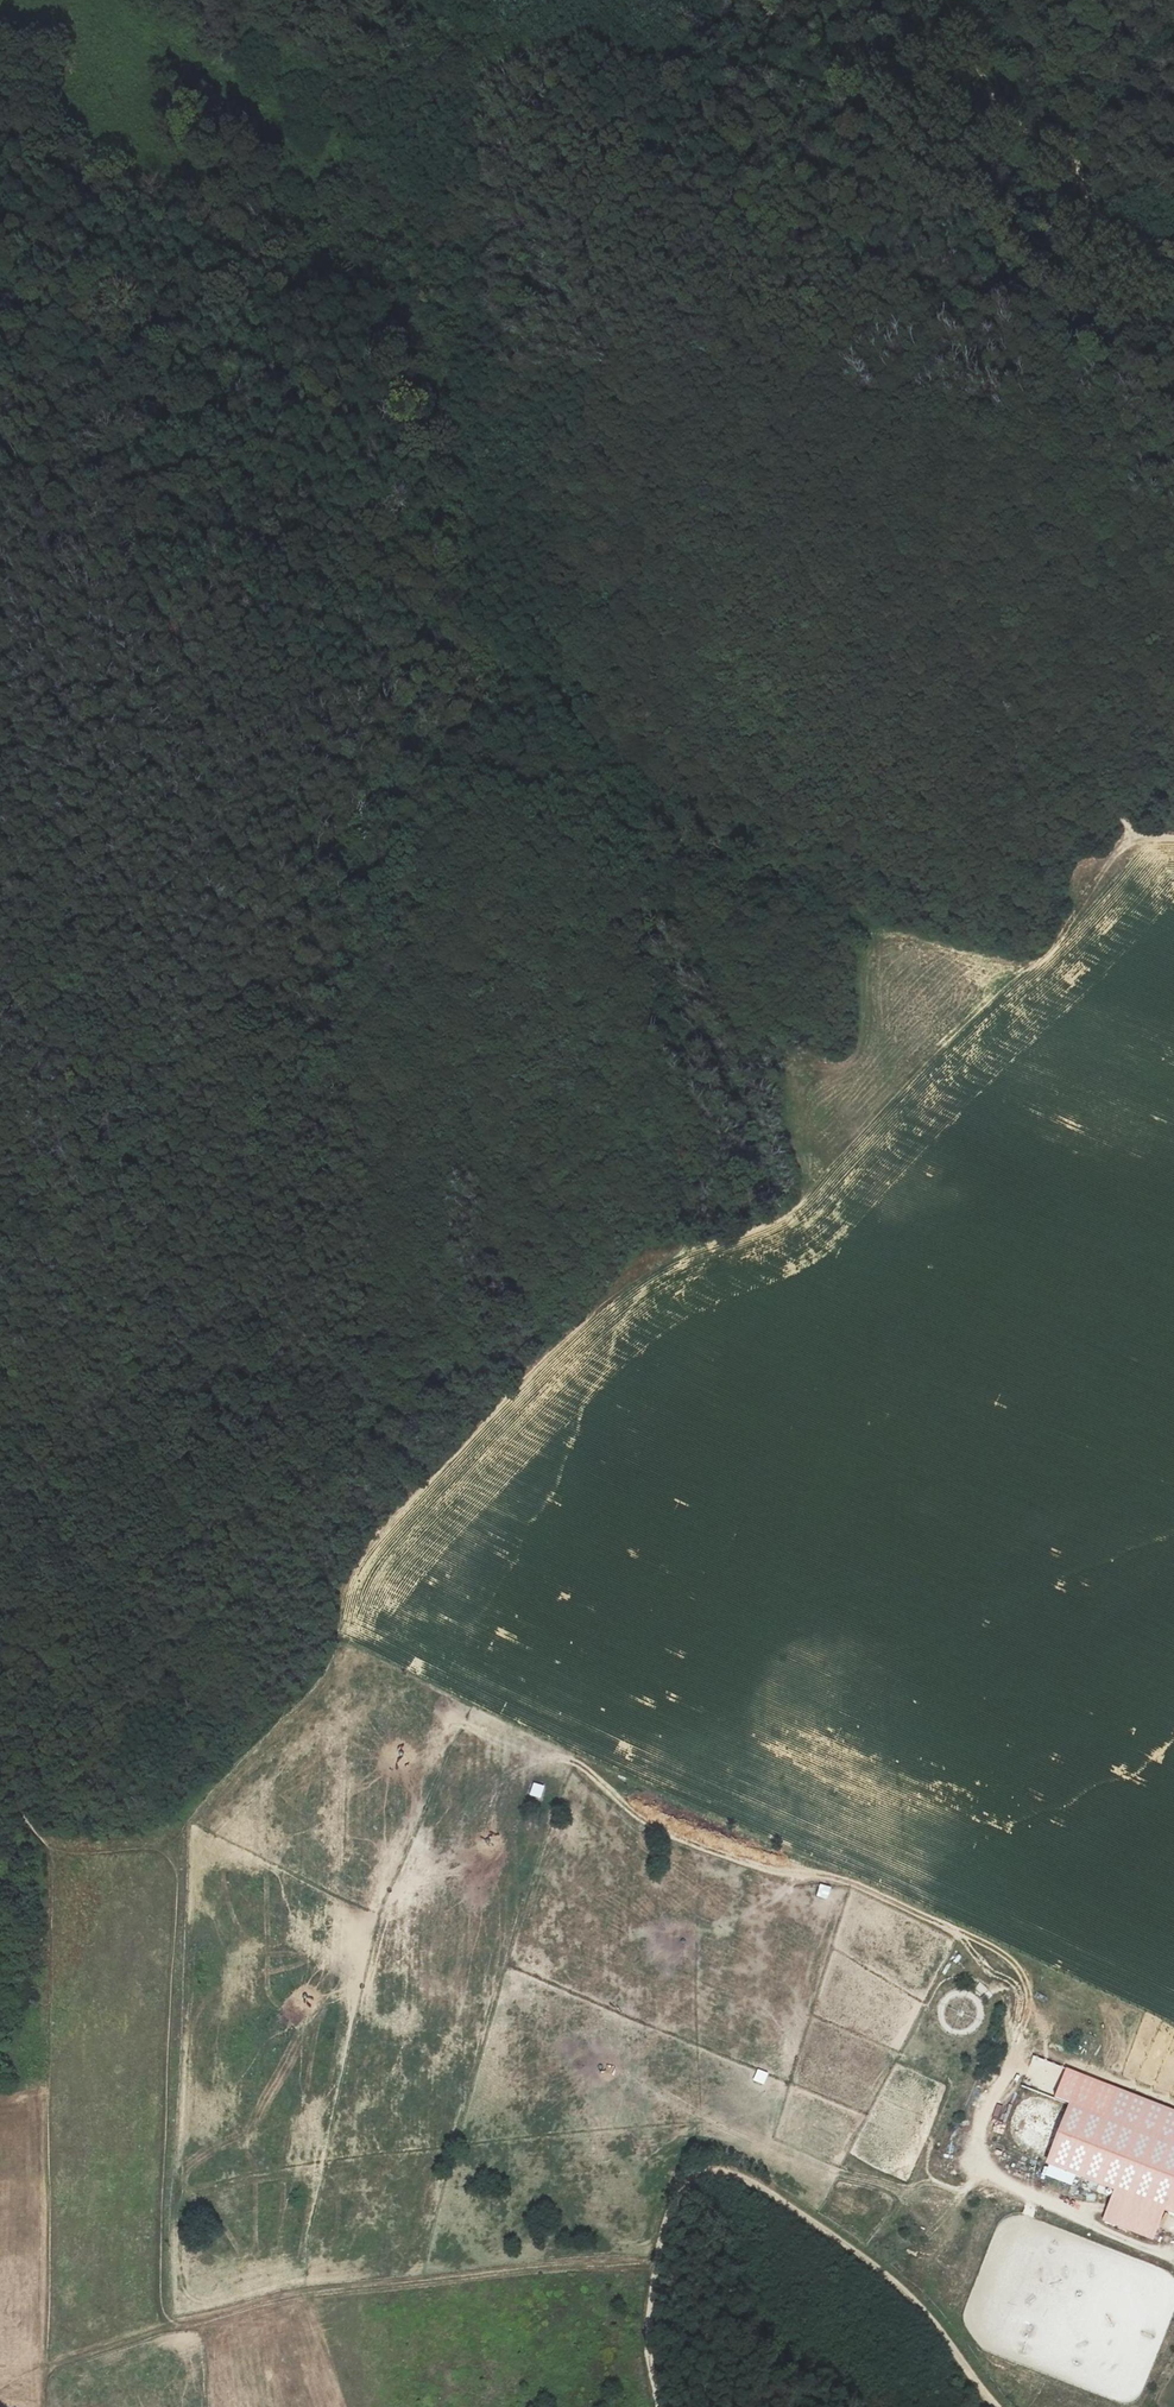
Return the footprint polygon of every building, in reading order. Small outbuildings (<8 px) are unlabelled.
[(542,1798),(544,1785),(532,1783),(530,1797),(542,1798)] [(827,1900),(831,1888),(820,1884),(816,1896),(827,1900)] [(984,2002),(992,1994),(981,1983),(973,1991),(984,2002)] [(757,2069),(753,2082),(764,2086),(769,2074),(757,2069)] [(1066,2069),(1056,2097),(1069,2102),(1046,2164),(1114,2190),(1102,2220),(1153,2240),(1165,2209),(1173,2213),(1173,2110),(1066,2069)]
